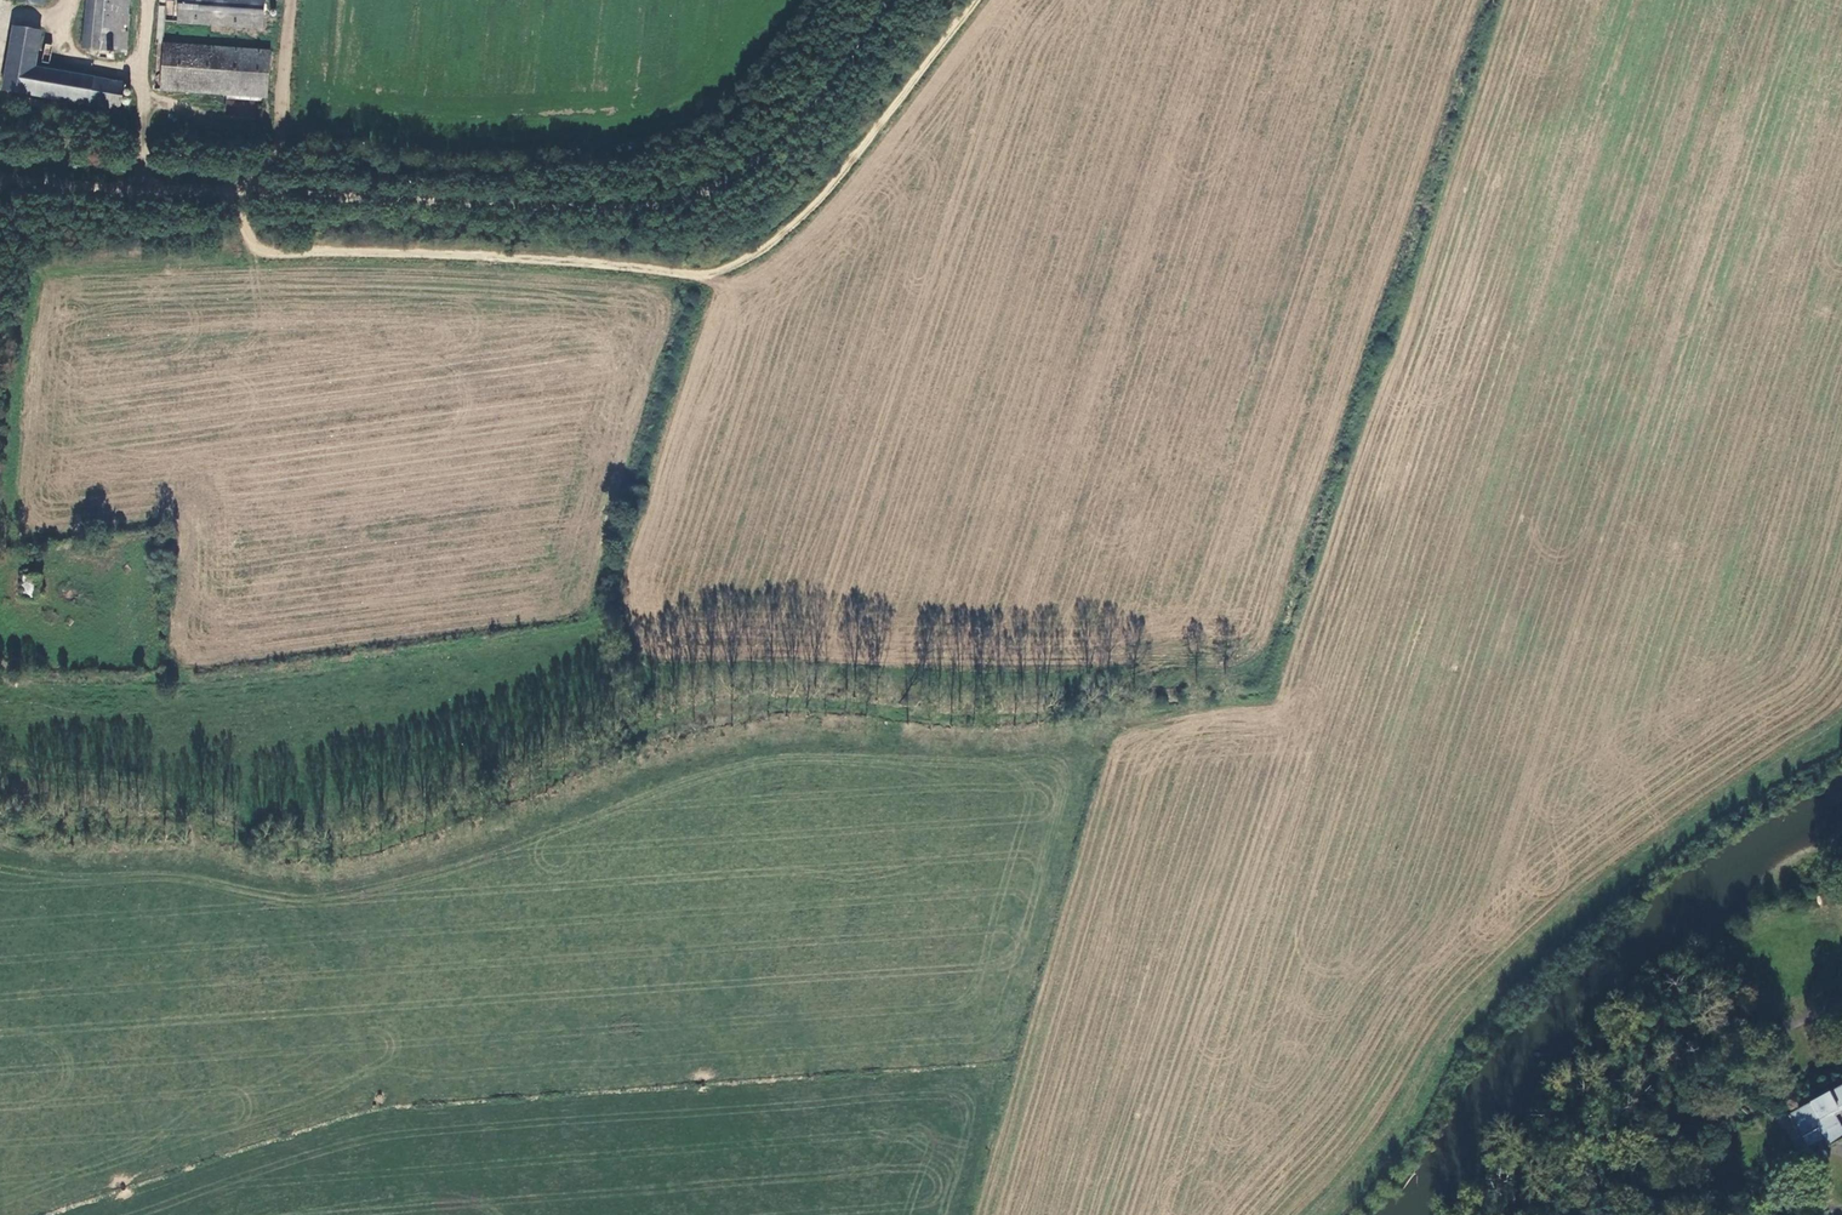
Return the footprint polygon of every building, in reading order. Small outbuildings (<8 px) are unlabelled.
[(105,4),(84,1),(79,43),(123,49),(129,0),(106,0),(105,4)] [(176,20),(263,27),(265,0),(178,0),(176,20)] [(35,96),(38,67),(42,31),(15,28),(7,92),(35,96)] [(278,50),(170,42),(166,89),(274,99),(278,50)] [(115,79),(38,67),(35,96),(111,107),(115,79)] [(130,81),(115,79),(111,107),(127,109),(130,81)] [(23,583),(23,595),(32,595),(33,583),(23,583)] [(1828,1109),(1830,1112),(1808,1124),(1807,1123),(1806,1124),(1807,1125),(1811,1131),(1810,1131),(1818,1145),(1819,1144),(1818,1143),(1837,1133),(1841,1142),(1841,1102),(1828,1109)]
